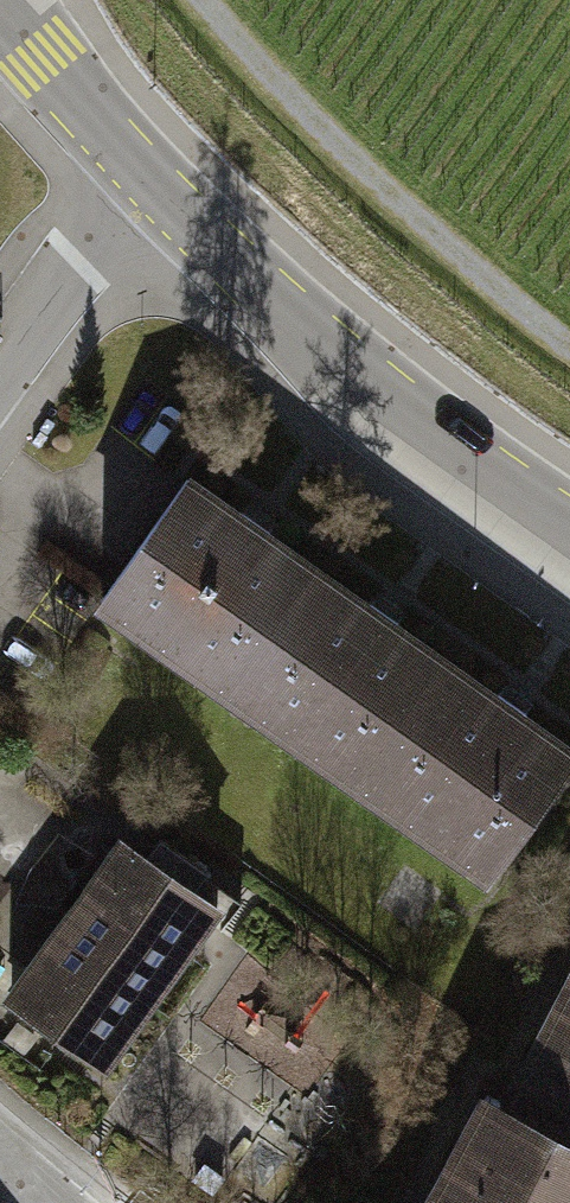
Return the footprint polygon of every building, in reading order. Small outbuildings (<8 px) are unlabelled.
[(323,561),(190,468),(93,606),(226,699),(323,561)] [(454,652),(323,561),(226,699),(357,791),(454,652)] [(454,652),(357,791),(490,884),(569,769),(569,733),(454,652)] [(192,887),(121,837),(8,996),(104,1065),(207,920),(221,929),(242,901),(204,874),(199,881),(198,879),(192,887)] [(502,1102),(569,1138),(569,972),(502,1102)] [(502,1102),(484,1092),(424,1202),(569,1202),(569,1138),(502,1102)]
